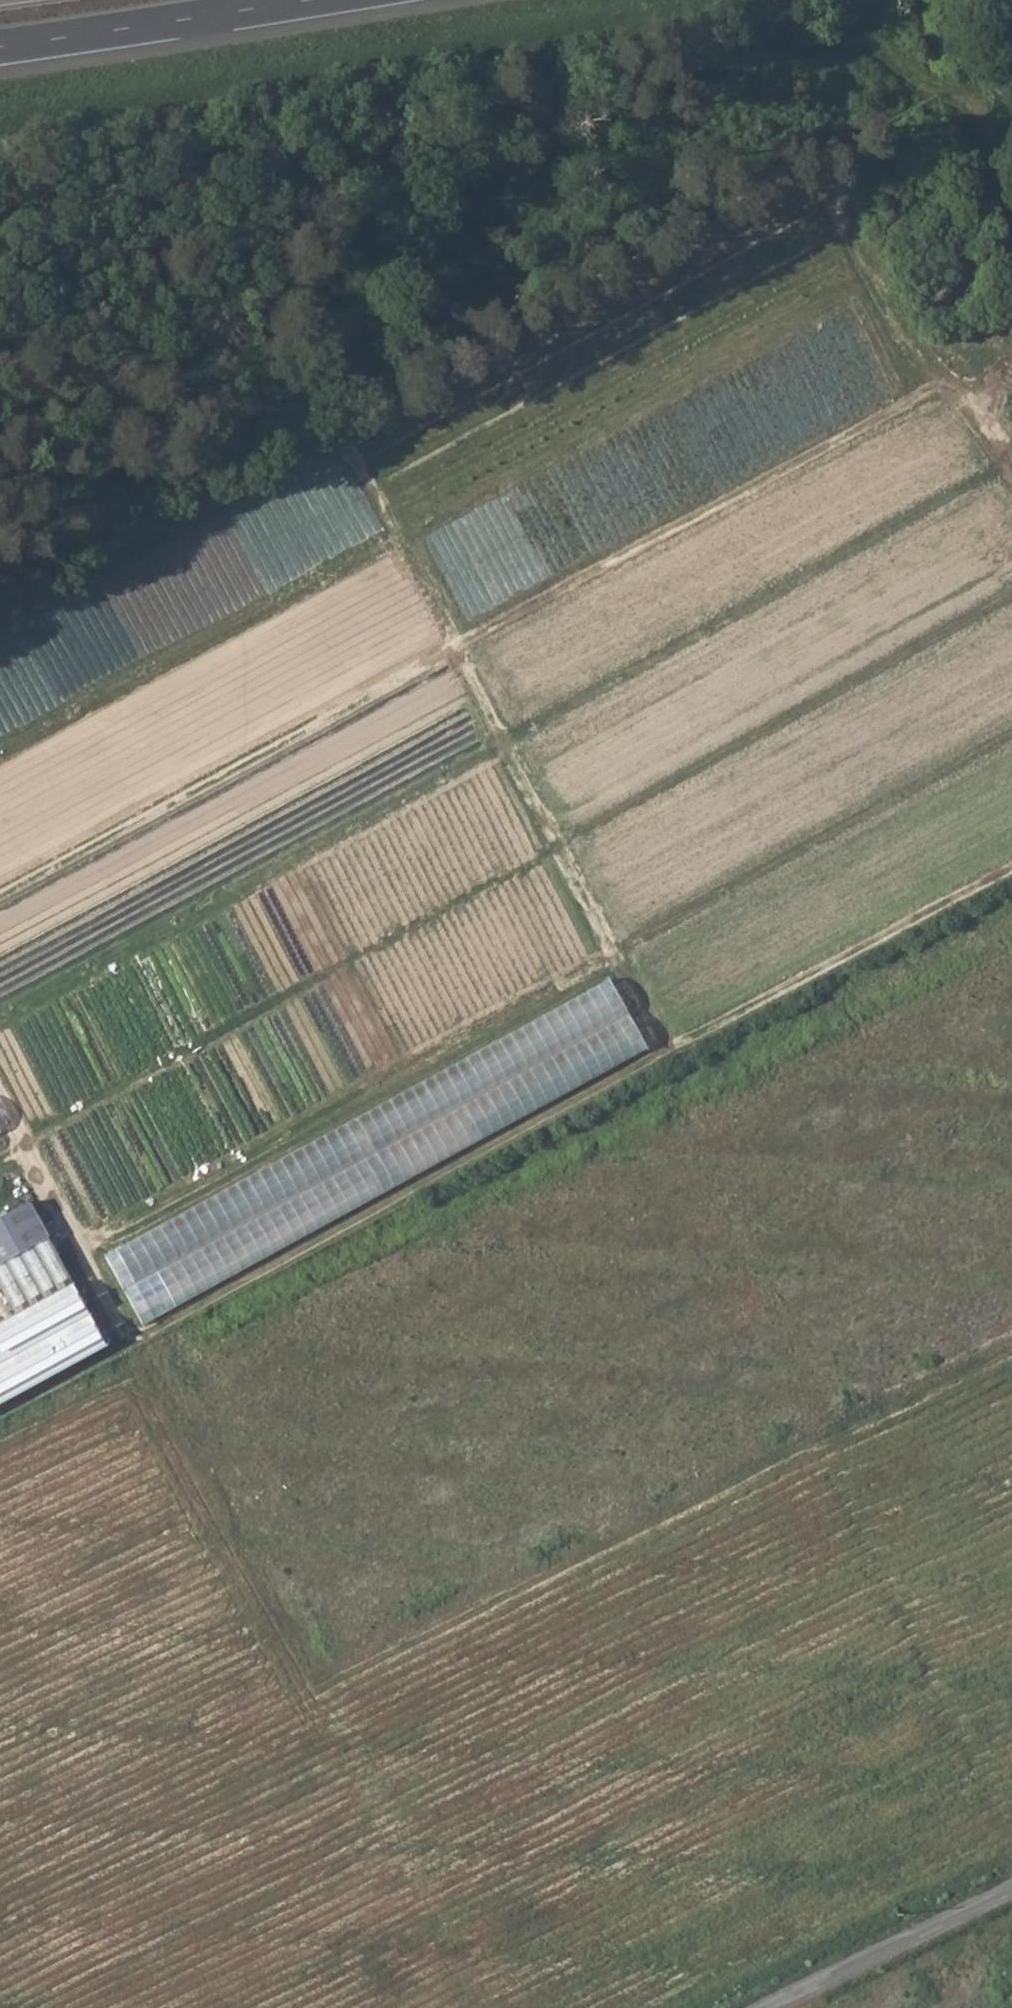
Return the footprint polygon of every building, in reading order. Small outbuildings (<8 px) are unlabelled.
[(105,1256),(144,1326),(648,1050),(609,980),(105,1256)] [(46,1239),(26,1204),(0,1218),(0,1264),(46,1239)]
